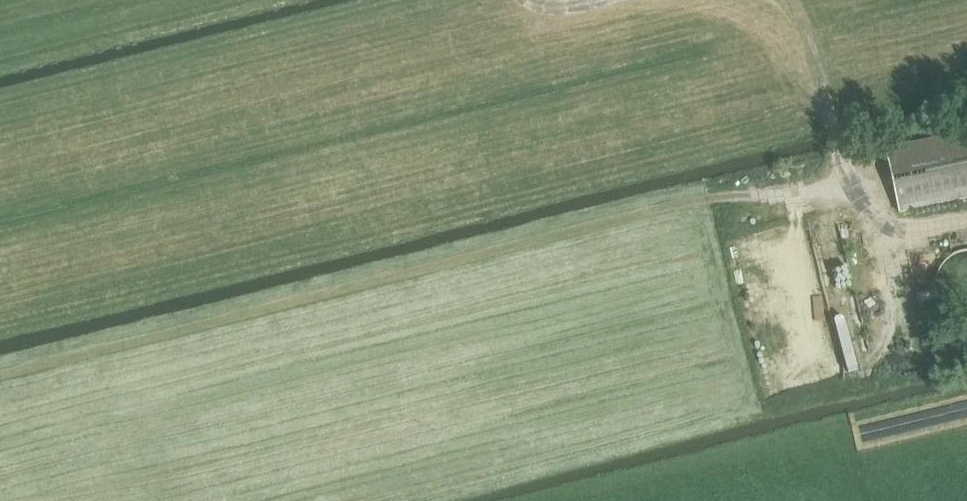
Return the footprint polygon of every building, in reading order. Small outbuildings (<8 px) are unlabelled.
[(886,154),(899,217),(966,202),(966,136),(886,154)] [(965,259),(958,258),(953,258),(946,260),(939,264),(935,268),(931,273),(928,278),(926,284),(926,289),(926,295),(928,301),(931,306),(934,311),(940,316),(946,319),(952,321),(956,321),(962,321),(966,319),(966,260),(965,259)]
